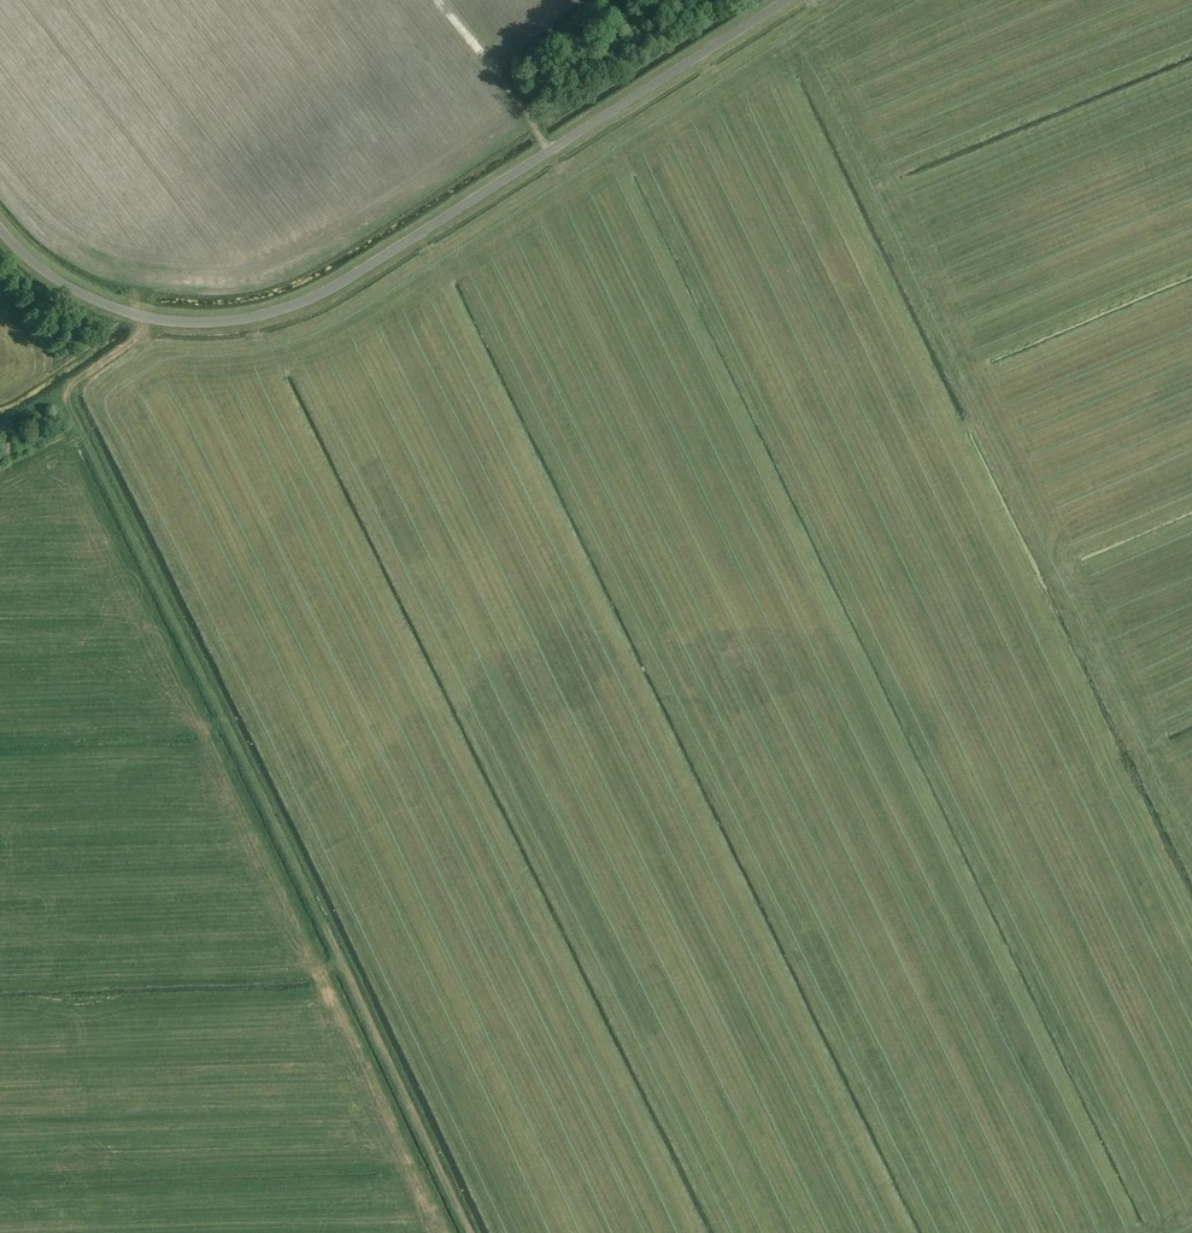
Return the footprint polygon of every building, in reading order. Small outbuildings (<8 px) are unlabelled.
[(99,329),(89,339),(94,344),(103,333),(99,329)]
